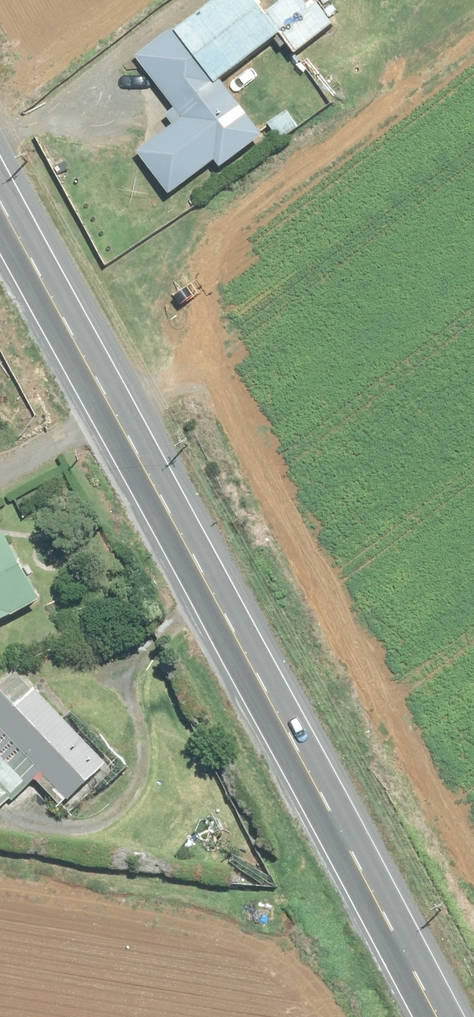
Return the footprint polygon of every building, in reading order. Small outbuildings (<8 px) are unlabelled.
[(267,138),(225,81),(279,41),(284,49),(287,46),(281,39),(286,35),(300,55),(338,27),(328,12),(331,10),(325,2),(313,11),(305,0),(285,0),(287,2),(269,14),(259,0),(221,0),(178,32),(176,28),(138,56),(178,109),(168,116),(177,126),(141,154),(172,197),(219,162),(225,169),(267,138)] [(283,141),(301,128),(289,112),(271,125),(283,141)] [(0,534),(0,621),(45,596),(8,529),(0,534)] [(52,790),(72,810),(105,778),(100,772),(112,761),(39,686),(36,689),(18,671),(0,688),(0,810),(1,809),(37,774),(52,790)]
